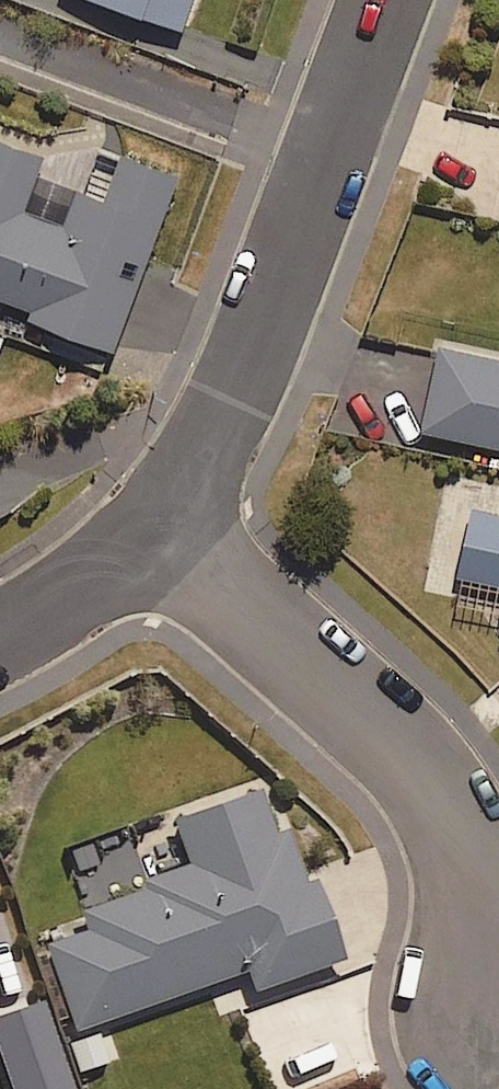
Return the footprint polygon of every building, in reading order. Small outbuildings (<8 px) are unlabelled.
[(190,0),(106,0),(182,26),(190,0)] [(45,148),(0,132),(0,298),(116,341),(179,171),(124,151),(107,196),(78,185),(64,222),(23,207),(45,148)] [(441,345),(423,428),(498,444),(498,358),(441,345)] [(471,506),(457,572),(498,581),(498,512),(471,506)] [(81,926),(42,941),(74,1030),(87,1066),(111,1058),(98,1022),(245,968),(253,990),(341,958),(312,878),(304,881),(285,829),(273,833),(256,786),(169,817),(189,873),(77,913),(81,926)]
